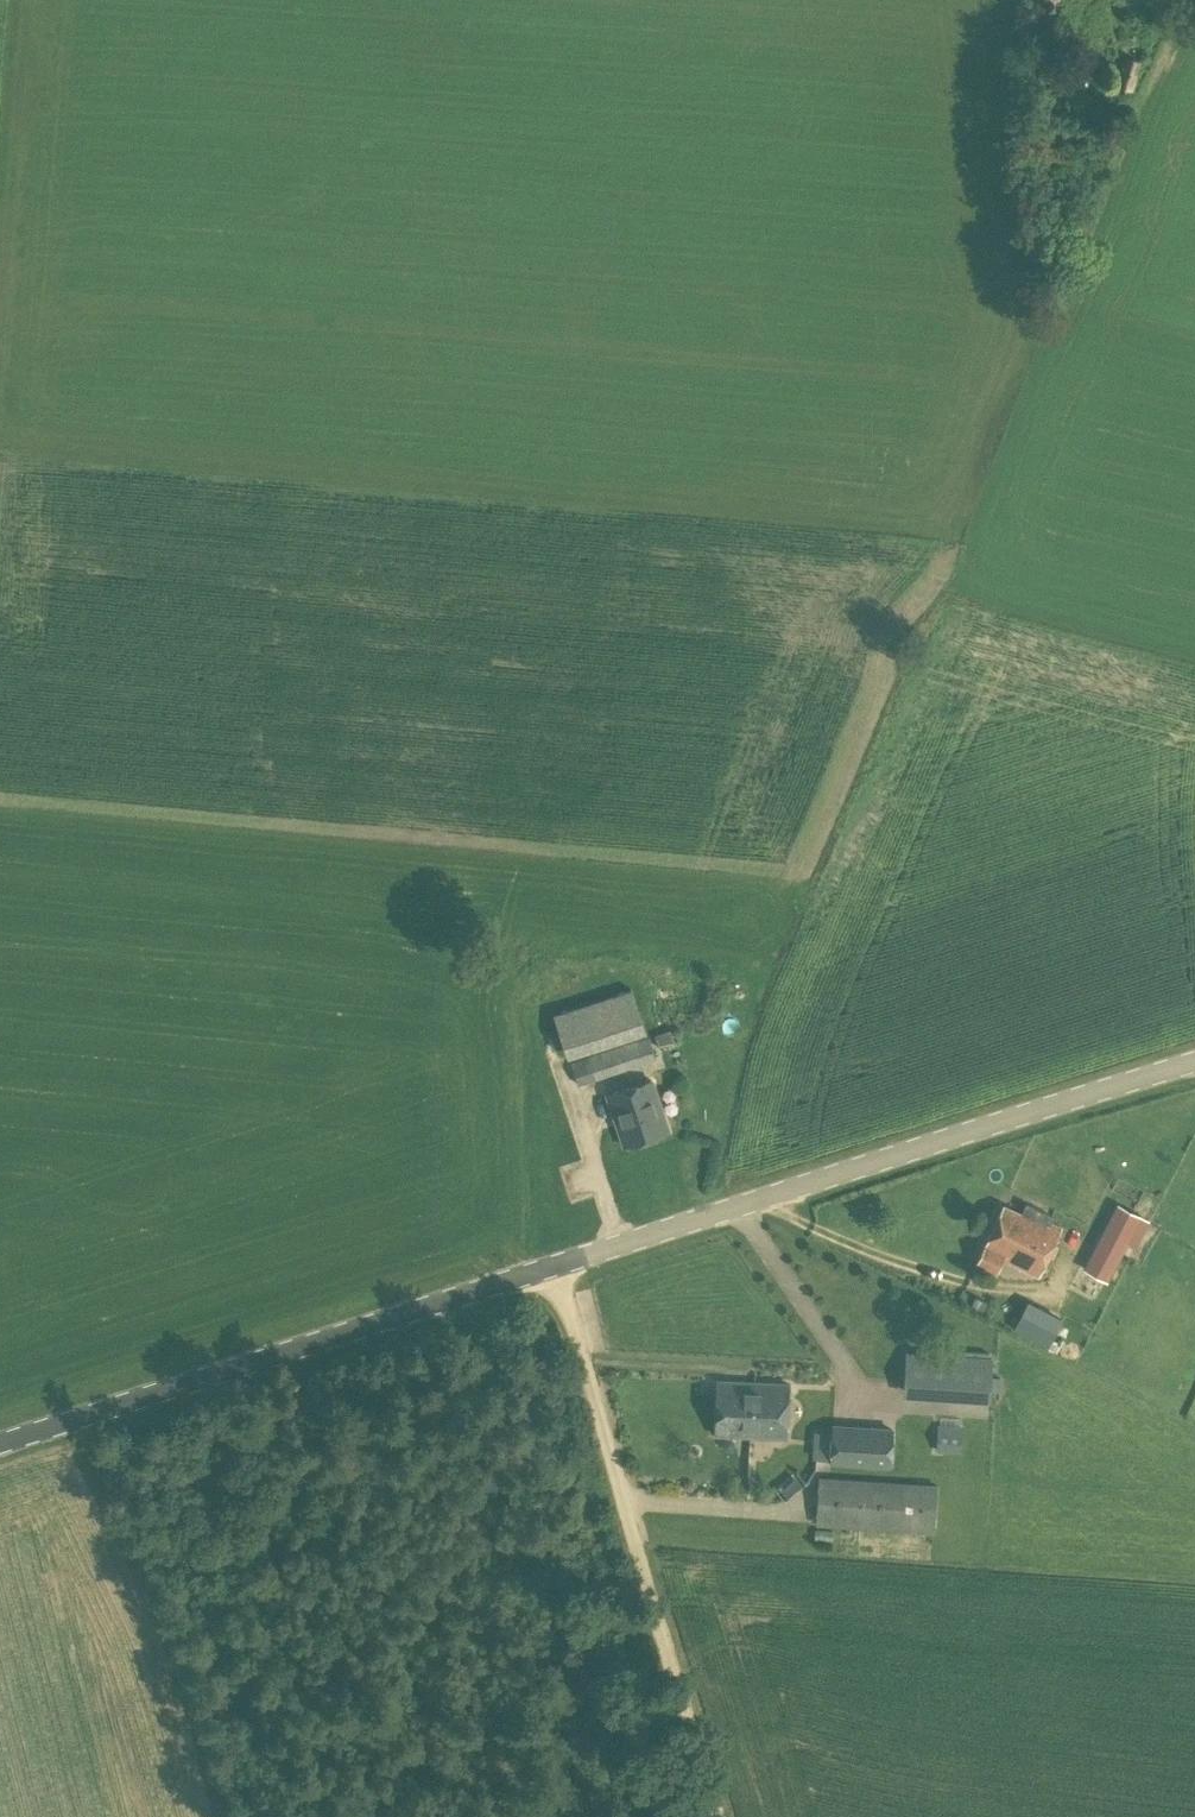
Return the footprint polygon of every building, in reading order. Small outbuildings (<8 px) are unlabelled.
[(1133,91),(1142,61),(1127,56),(1117,86),(1133,91)] [(632,987),(584,1003),(598,1046),(646,1031),(632,987)] [(659,1047),(675,1042),(670,1029),(655,1034),(659,1047)] [(578,1085),(657,1059),(649,1035),(571,1061),(578,1085)] [(652,1077),(605,1092),(624,1147),(670,1131),(652,1077)] [(1021,1212),(1004,1204),(975,1264),(996,1274),(1002,1260),(1038,1277),(1062,1226),(1051,1221),(1053,1216),(1026,1203),(1021,1212)] [(1106,1281),(1140,1215),(1116,1203),(1082,1269),(1106,1281)] [(981,1314),(987,1301),(976,1296),(970,1309),(981,1314)] [(990,1401),(993,1357),(906,1350),(902,1395),(990,1401)] [(752,1399),(753,1383),(717,1381),(714,1435),(749,1437),(751,1399),(752,1399)] [(893,1467),(895,1427),(832,1424),(830,1464),(893,1467)] [(938,1430),(937,1451),(961,1453),(962,1431),(938,1430)] [(936,1533),(939,1484),(819,1477),(816,1526),(936,1533)] [(832,1540),(833,1530),(816,1529),(815,1539),(832,1540)]
